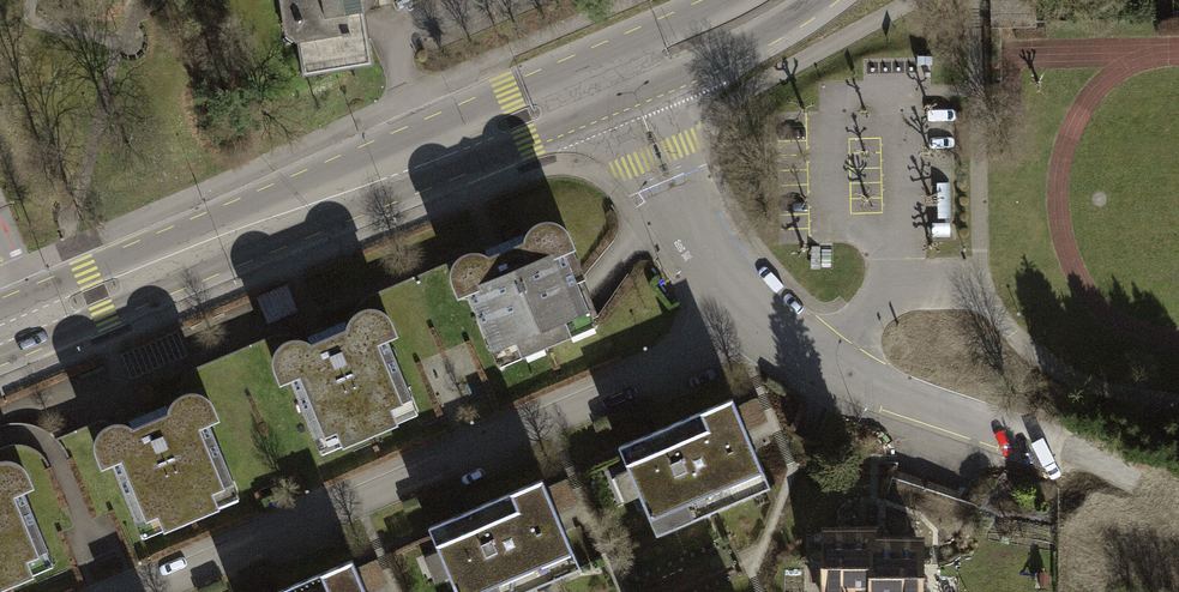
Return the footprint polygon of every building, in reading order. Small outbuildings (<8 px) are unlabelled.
[(303,76),(372,64),(363,12),(367,11),(375,0),(374,0),(290,0),(303,76)] [(951,218),(950,182),(937,183),(938,218),(951,218)] [(452,280),(459,294),(467,292),(492,351),(588,312),(584,300),(564,251),(572,248),(566,231),(559,225),(552,223),(544,222),(536,226),(531,230),(527,237),(526,243),(489,258),(483,255),(475,252),(466,254),(458,259),(453,266),(452,273),(452,280)] [(948,237),(948,224),(932,225),(933,238),(948,237)] [(275,367),(282,381),(290,378),(315,438),(411,397),(386,338),(395,334),(389,319),(383,313),(377,310),(368,308),(360,311),(353,316),(349,322),(348,330),(311,345),(306,342),(299,339),(292,339),(285,342),(278,348),(275,355),(274,361),(275,367)] [(96,451),(103,465),(111,462),(136,522),(233,481),(208,422),(216,419),(211,404),(205,397),(198,393),(188,392),(180,395),(175,399),(171,405),(170,414),(132,429),(127,426),(120,424),(113,423),(106,427),(100,432),(96,439),(95,444),(96,451)] [(732,399),(619,446),(645,507),(663,499),(675,528),(752,495),(740,466),(758,459),(732,399)] [(47,549),(22,489),(31,486),(25,471),(20,465),(12,461),(1,461),(0,461),(0,568),(47,549)] [(429,527),(454,588),(473,580),(478,591),(523,591),(562,575),(550,547),(568,540),(542,479),(429,527)] [(873,542),(873,533),(858,533),(857,529),(848,529),(846,533),(826,533),(826,554),(812,554),(812,578),(825,578),(825,591),(872,591),(873,542)] [(873,542),(872,591),(920,591),(920,574),(915,574),(915,569),(917,568),(919,567),(919,542),(899,542),(897,538),(889,538),(887,542),(873,542)] [(277,591),(366,591),(352,560),(277,591)]
